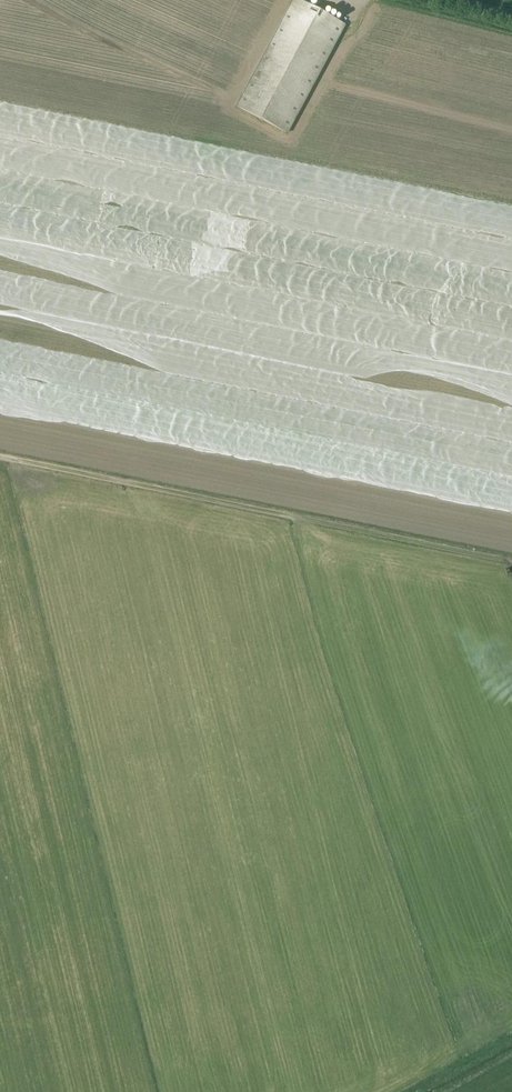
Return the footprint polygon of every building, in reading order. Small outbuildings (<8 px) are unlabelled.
[(286,133),(344,24),(299,0),(295,0),(238,107),(286,133)]
